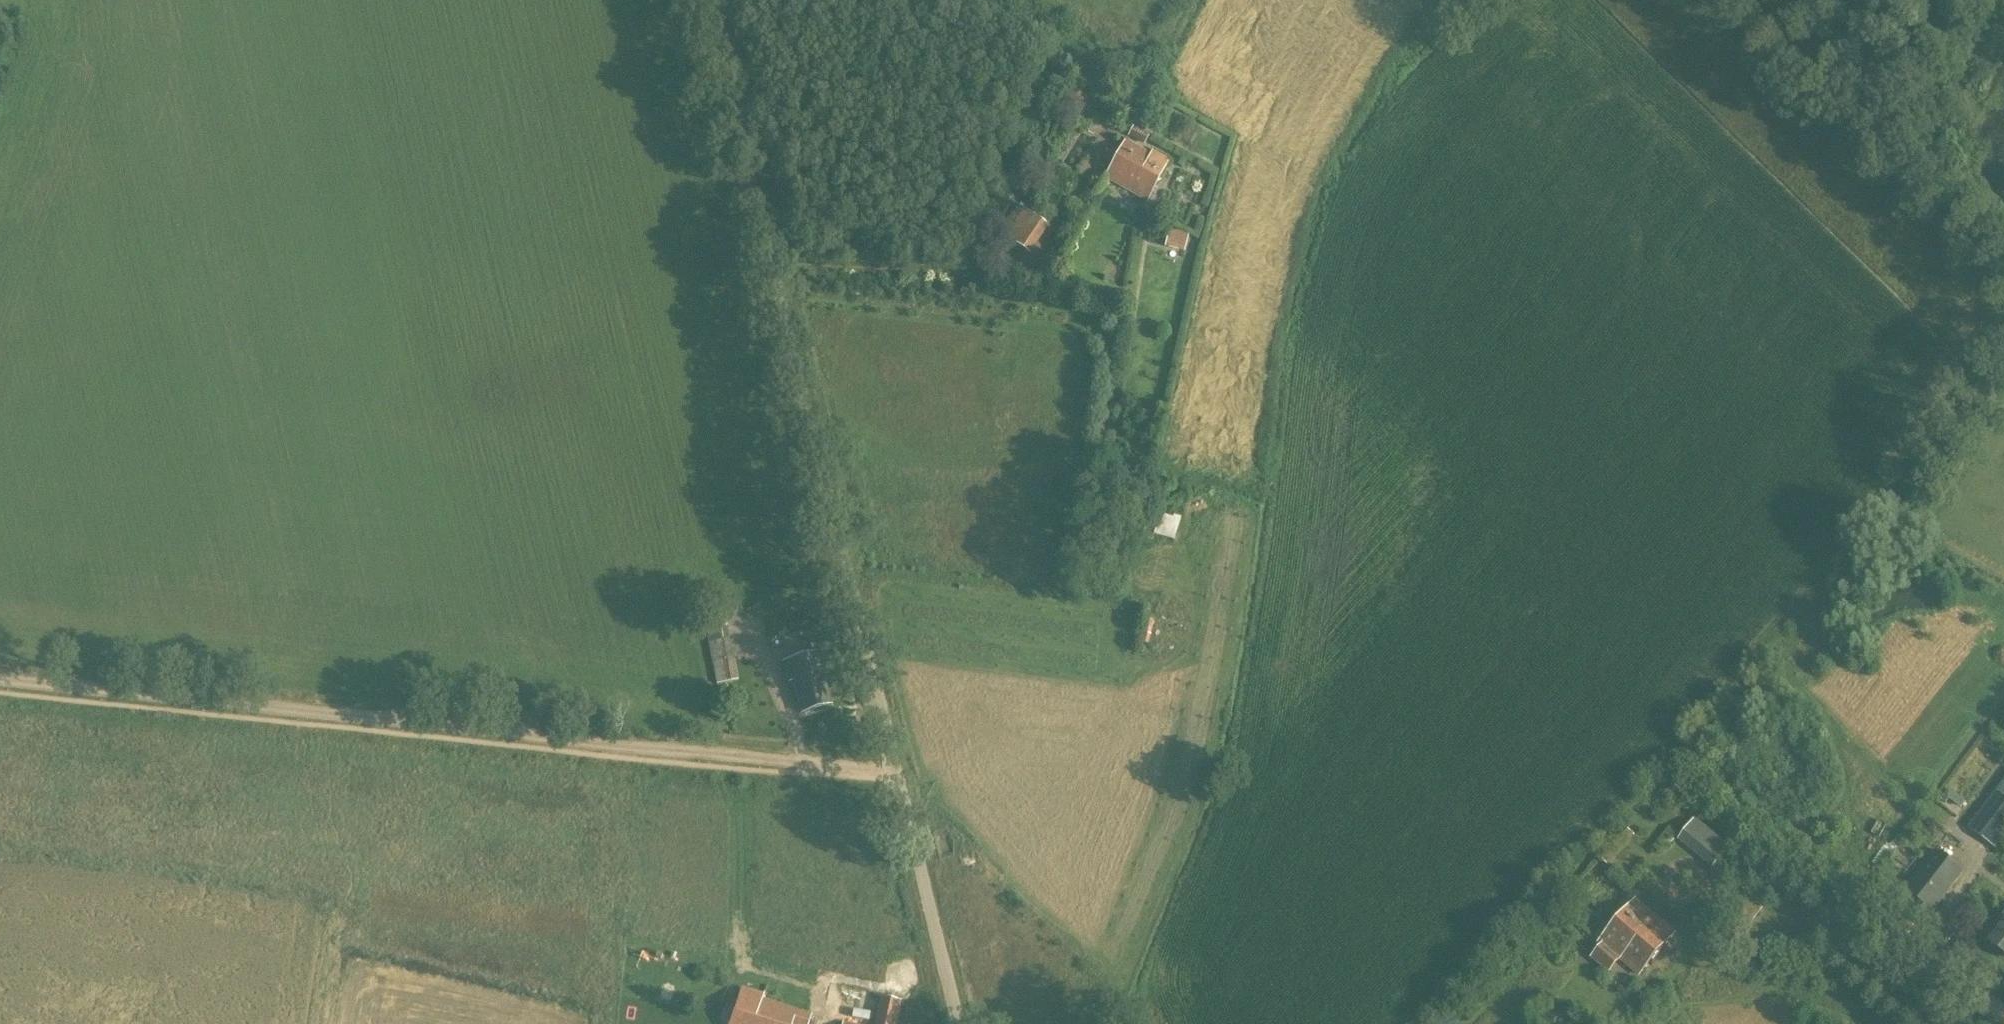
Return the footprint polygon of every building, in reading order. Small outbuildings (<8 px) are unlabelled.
[(1071,81),(1059,104),(1080,115),(1089,97),(1076,90),(1078,85),(1071,81)] [(1151,154),(1149,157),(1124,143),(1105,177),(1146,200),(1167,163),(1151,154)] [(999,240),(1034,251),(1044,219),(1009,208),(999,240)] [(1165,247),(1184,251),(1188,234),(1169,230),(1165,247)] [(1152,534),(1174,541),(1178,526),(1156,520),(1125,510),(1117,539),(1139,546),(1142,537),(1151,540),(1152,534)] [(708,643),(717,684),(738,680),(730,638),(708,643)] [(789,683),(793,682),(800,710),(829,702),(822,673),(826,672),(821,653),(784,662),(789,683)] [(1969,828),(1996,849),(2003,839),(2003,781),(1969,828)] [(1678,840),(1713,868),(1730,847),(1695,818),(1678,840)] [(1921,897),(1908,914),(1922,925),(1966,869),(1939,848),(1908,887),(1921,897)] [(1903,895),(1899,900),(1905,905),(1909,900),(1903,895)] [(1677,933),(1636,898),(1597,943),(1619,962),(1620,960),(1639,977),(1677,933)] [(1988,939),(2003,951),(2003,918),(1988,939)] [(763,996),(741,990),(730,1023),(808,1023),(811,1015),(762,1000),(763,996)] [(900,1003),(880,998),(875,1023),(896,1023),(900,1003)]
